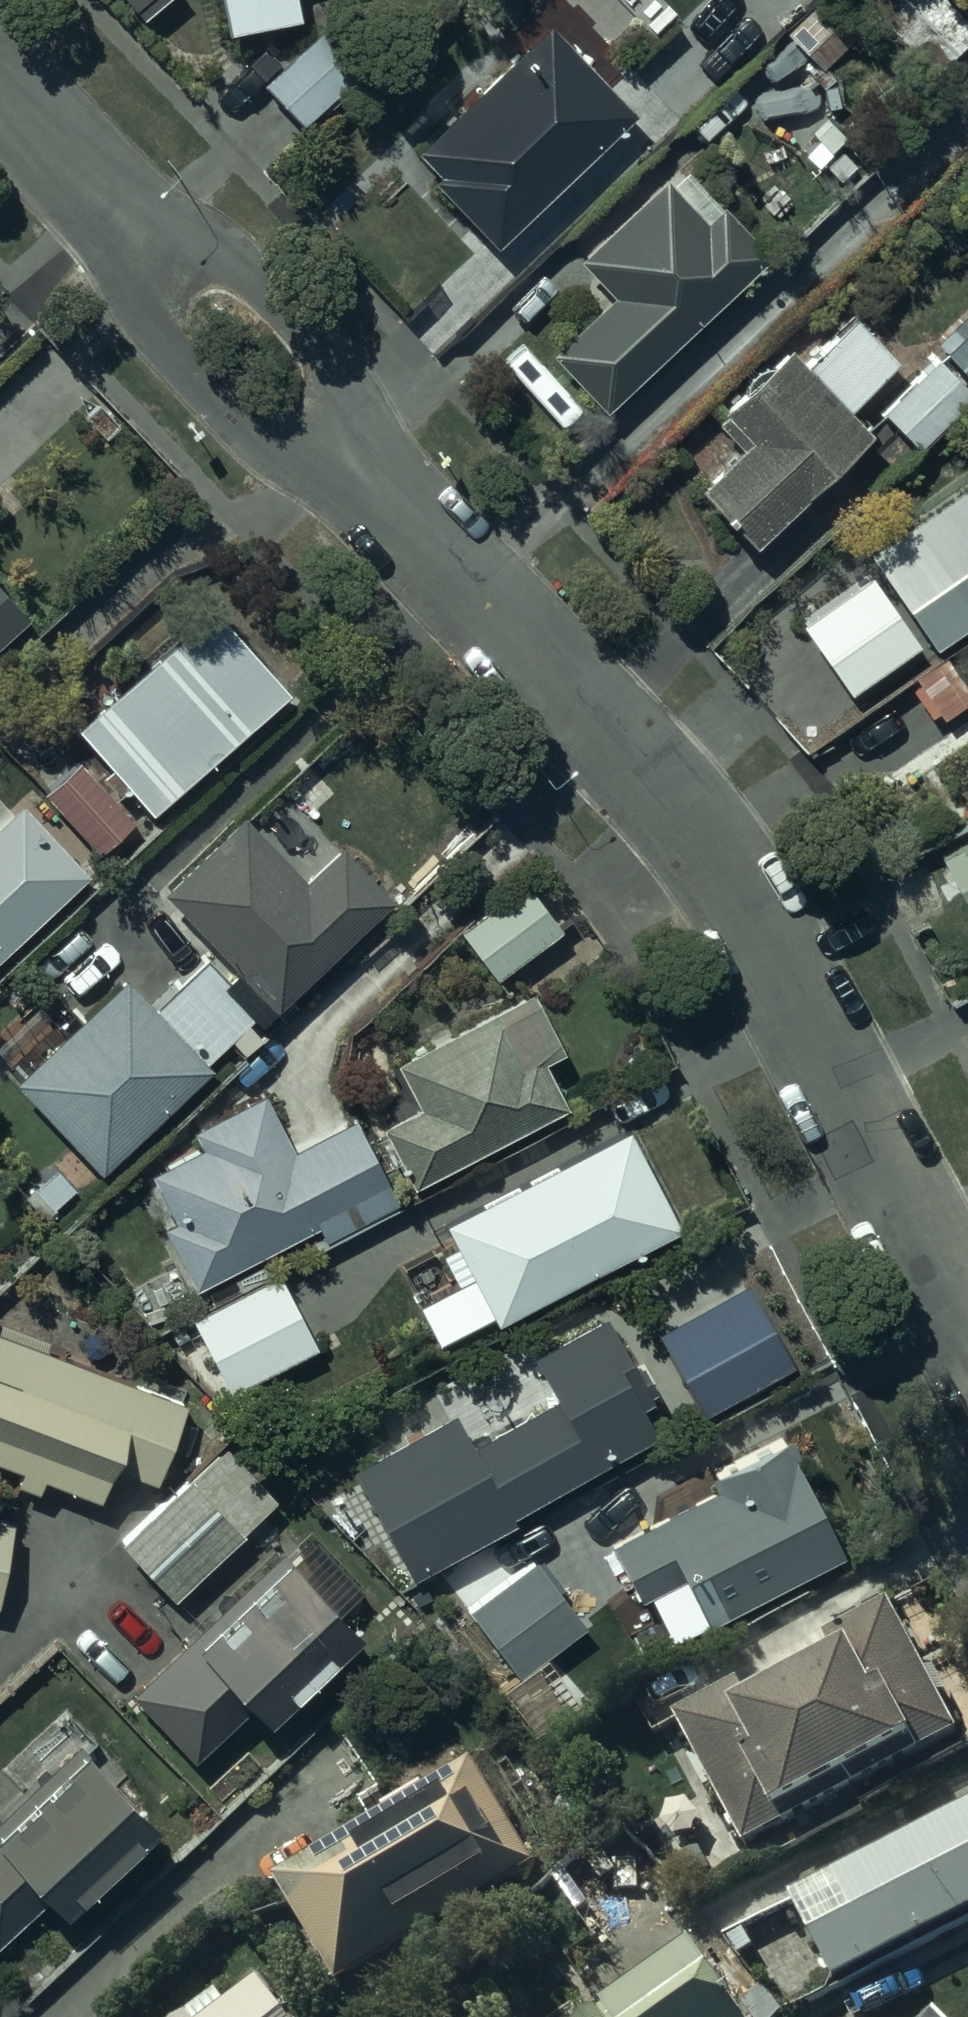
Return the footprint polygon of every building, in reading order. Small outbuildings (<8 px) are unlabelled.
[(222,24),(292,10),(290,0),(218,0),(222,24)] [(334,8),(257,76),(299,124),(377,57),(334,8)] [(630,103),(544,17),(413,147),(433,167),(426,174),(492,241),(630,103)] [(601,405),(766,246),(676,155),(574,251),(609,287),(546,348),(601,405)] [(878,406),(916,443),(967,389),(967,304),(934,339),(940,345),(878,406)] [(895,354),(850,309),(801,357),(783,339),(716,404),(720,408),(710,417),(735,442),(694,483),(751,541),(867,426),(844,404),(895,354)] [(967,615),(967,472),(864,547),(876,564),(799,619),(848,686),(853,683),(858,690),(885,670),(880,663),(923,632),(930,642),(967,615)] [(25,608),(0,581),(0,631),(25,608)] [(80,729),(109,761),(99,769),(117,789),(126,780),(151,807),(288,687),(209,597),(68,725),(75,733),(80,729)] [(97,849),(134,816),(79,753),(42,786),(97,849)] [(89,867),(22,796),(0,816),(0,952),(89,867)] [(206,1059),(230,1037),(243,1051),(265,1030),(259,1024),(394,896),(340,839),(322,857),(314,849),(296,846),(289,854),(244,808),(159,887),(213,944),(152,1002),(123,970),(12,1075),(99,1168),(210,1064),(206,1059)] [(927,858),(946,894),(967,883),(967,837),(927,858)] [(560,922),(522,876),(459,928),(496,974),(560,922)] [(411,1180),(564,1099),(542,1056),(561,1046),(530,986),(395,1057),(418,1101),(380,1122),(411,1180)] [(396,1198),(353,1113),(288,1146),(261,1088),(191,1123),(201,1143),(148,1169),(171,1214),(160,1220),(192,1284),(317,1221),(323,1235),(396,1198)] [(621,1122),(438,1219),(490,1318),(673,1221),(621,1122)] [(89,1201),(51,1161),(19,1191),(57,1231),(89,1201)] [(278,1268),(189,1313),(228,1388),(316,1343),(278,1268)] [(743,1278),(652,1326),(696,1408),(786,1360),(743,1278)] [(450,1409),(348,1464),(408,1574),(510,1518),(506,1510),(652,1430),(636,1400),(653,1390),(637,1361),(629,1365),(599,1310),(527,1350),(550,1393),(466,1439),(450,1409)] [(0,1330),(0,1457),(19,1464),(14,1478),(36,1487),(42,1471),(96,1491),(108,1459),(155,1477),(184,1398),(0,1330)] [(714,1486),(607,1538),(635,1592),(675,1571),(703,1623),(836,1551),(778,1430),(705,1466),(714,1486)] [(188,1472),(118,1537),(172,1595),(242,1529),(240,1526),(275,1494),(225,1441),(190,1474),(188,1472)] [(0,1516),(0,1578),(11,1518),(0,1516)] [(356,1623),(342,1607),(362,1587),(320,1544),(301,1563),(281,1544),(129,1689),(192,1755),(252,1699),(266,1713),(293,1687),(290,1683),(327,1647),(329,1649),(356,1623)] [(530,1552),(462,1604),(515,1673),(583,1622),(530,1552)] [(674,1713),(743,1844),(957,1731),(938,1695),(946,1691),(932,1664),(922,1670),(886,1601),(823,1633),(833,1651),(746,1697),(737,1680),(674,1713)] [(49,1892),(67,1911),(169,1815),(94,1735),(86,1742),(82,1739),(63,1756),(58,1750),(0,1804),(0,1937),(49,1892)] [(374,1812),(270,1876),(335,1981),(530,1860),(467,1758),(464,1760),(451,1739),(388,1778),(389,1781),(364,1797),(374,1812)] [(835,1870),(833,1872),(854,1913),(810,1935),(831,1977),(967,1908),(967,1804),(835,1870)] [(259,1977),(206,2016),(289,2016),(259,1977)]
